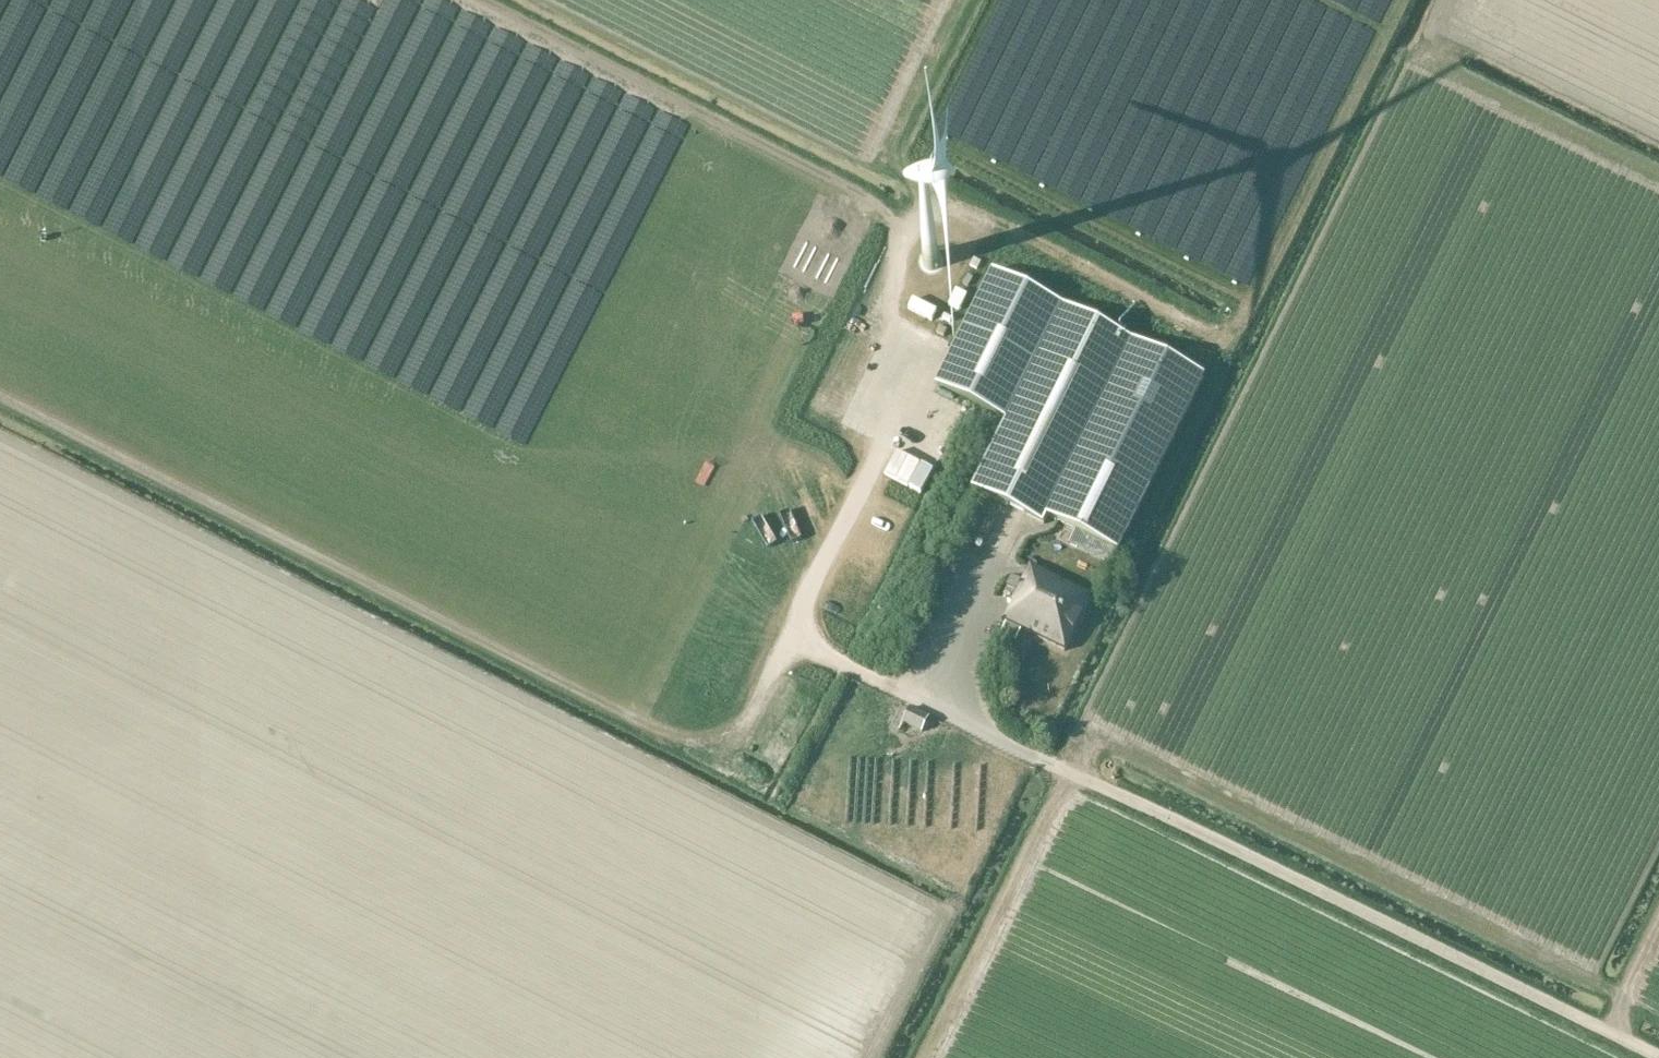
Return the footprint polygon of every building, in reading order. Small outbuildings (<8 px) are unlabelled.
[(925,261),(924,264),(925,266),(926,269),(929,270),(931,271),(934,270),(936,269),(938,266),(938,264),(938,261),(936,258),(934,257),(931,256),(929,257),(926,258),(925,261)] [(1008,417),(1004,426),(973,488),(986,495),(1044,524),(1048,515),(1134,344),(1135,342),(1063,306),(1062,309),(991,274),(938,383),(1008,417)] [(1134,344),(1048,515),(1119,551),(1204,379),(1134,344)] [(1006,623),(1000,635),(1015,642),(1021,631),(1065,653),(1095,597),(1031,565),(1022,582),(1012,576),(1006,587),(1017,592),(1011,604),(1014,606),(1006,623)] [(902,724),(921,733),(928,718),(909,709),(902,724)]
